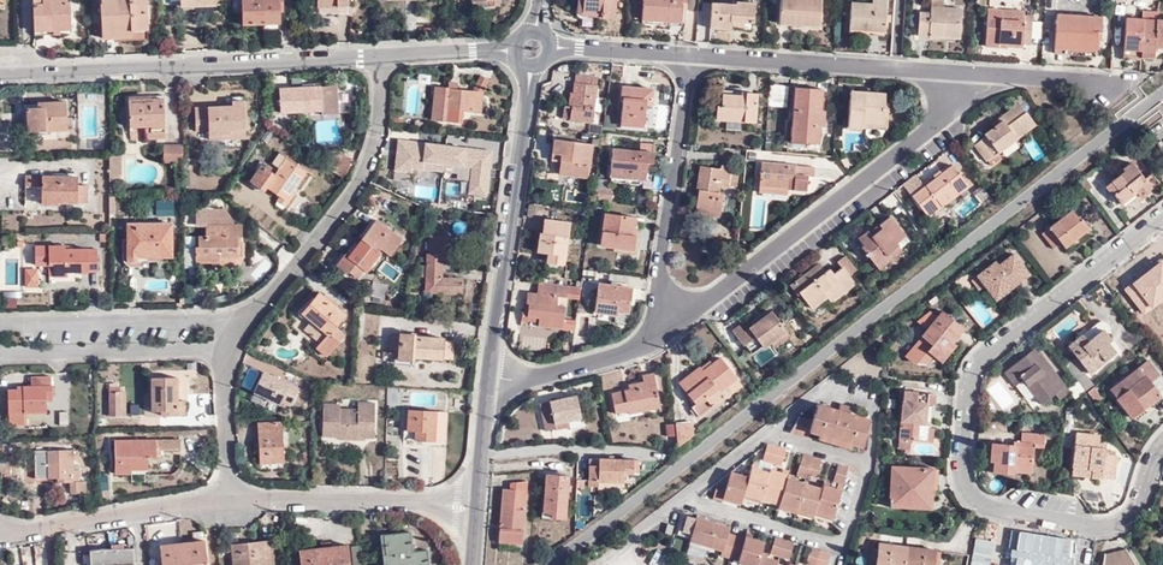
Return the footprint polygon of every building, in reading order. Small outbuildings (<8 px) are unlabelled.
[(42,3),(33,4),(33,19),(40,19),(41,31),(59,31),(71,30),(70,2),(66,2),(66,0),(42,0),(42,3)] [(132,31),(148,31),(147,0),(99,0),(101,39),(116,38),(116,32),(132,31)] [(263,24),(280,23),(280,12),(279,6),(283,6),(282,0),(241,0),(242,25),(263,24)] [(347,0),(317,0),(317,13),(348,12),(347,0)] [(577,12),(578,14),(579,15),(601,17),(602,13),(581,11),(582,0),(577,0),(577,12)] [(581,11),(602,13),(601,17),(614,18),(615,0),(582,0),(581,11)] [(642,21),(655,22),(655,18),(676,20),(679,20),(680,8),(680,2),(680,0),(643,0),(642,21)] [(780,18),(793,18),(793,21),(819,24),(820,0),(781,0),(780,18)] [(883,30),(884,21),(885,14),(885,0),(872,0),(872,4),(850,3),(849,29),(883,30)] [(730,29),(730,26),(731,21),(744,22),(752,23),(754,2),(736,1),(736,4),(712,3),(710,28),(730,29)] [(917,36),(929,37),(930,30),(944,31),(943,34),(960,35),(962,8),(931,7),(931,13),(919,12),(917,36)] [(985,46),(998,47),(999,43),(1006,44),(1022,45),(1022,44),(1030,45),(1032,16),(1025,15),(1024,21),(1001,20),(1001,10),(988,8),(985,46)] [(1025,11),(1001,10),(1001,20),(1024,21),(1025,15),(1025,11)] [(1057,15),(1055,48),(1095,51),(1096,40),(1096,34),(1101,34),(1102,18),(1057,15)] [(655,22),(642,21),(641,27),(676,30),(676,20),(655,18),(655,22)] [(793,18),(780,18),(779,24),(819,27),(819,24),(793,21),(793,18)] [(35,34),(35,35),(60,35),(59,31),(41,31),(40,19),(35,34)] [(1141,60),(1141,58),(1142,39),(1156,39),(1157,21),(1127,19),(1123,59),(1141,60)] [(1160,22),(1157,21),(1156,39),(1142,39),(1141,58),(1154,58),(1154,49),(1162,49),(1162,22),(1160,22)] [(930,30),(929,37),(960,40),(960,35),(943,34),(944,31),(930,30)] [(573,106),(571,119),(591,122),(593,110),(595,97),(598,76),(576,73),(574,93),(577,93),(575,107),(573,106)] [(474,91),(483,92),(490,80),(482,76),(474,91)] [(281,113),(321,111),(321,115),(338,114),(336,85),(319,86),(319,83),(302,84),(302,87),(279,88),(281,113)] [(481,113),(483,92),(474,91),(457,89),(448,88),(434,87),(431,121),(446,123),(447,109),(481,113)] [(646,100),(651,100),(652,89),(622,87),(620,98),(623,98),(621,125),(643,128),(646,105),(646,100)] [(819,144),(820,127),(821,111),(822,89),(795,88),(792,123),(788,123),(786,147),(802,148),(802,143),(819,144)] [(849,127),(871,129),(872,123),(882,124),(883,108),(884,94),(850,91),(849,127)] [(563,118),(571,119),(573,106),(575,107),(577,93),(574,93),(570,93),(568,105),(564,105),(563,118)] [(758,93),(746,93),(745,97),(741,96),(722,95),(721,105),(717,106),(716,120),(756,124),(758,93)] [(595,97),(593,110),(601,111),(603,97),(595,97)] [(165,139),(163,103),(152,103),(152,98),(129,99),(130,128),(146,128),(147,140),(165,139)] [(229,107),(225,107),(195,109),(196,131),(208,130),(208,135),(230,135),(230,125),(229,119),(235,119),(244,119),(244,101),(229,102),(229,107)] [(66,102),(43,102),(43,108),(38,108),(28,108),(29,131),(66,130),(66,124),(66,117),(66,102)] [(1001,158),(998,153),(1035,126),(1019,103),(993,123),(995,126),(984,134),(986,136),(974,145),(986,161),(986,160),(990,166),(1001,158)] [(872,123),(871,129),(888,130),(889,108),(883,108),(882,124),(872,123)] [(554,139),(552,153),(561,154),(560,162),(559,174),(587,177),(591,144),(554,139)] [(645,179),(646,168),(646,162),(652,163),(654,144),(640,143),(640,151),(612,148),(610,176),(645,179)] [(183,162),(183,145),(164,144),(164,162),(183,162)] [(250,181),(262,190),(264,191),(267,187),(279,196),(276,199),(285,207),(295,194),(292,192),(306,171),(280,151),(271,162),(279,168),(274,175),(269,172),(264,168),(260,165),(250,181)] [(561,154),(552,153),(552,160),(560,162),(561,154)] [(313,167),(317,161),(307,154),(303,160),(313,167)] [(353,159),(342,154),(336,169),(346,173),(353,159)] [(120,155),(110,156),(110,173),(119,173),(120,173),(120,155)] [(723,156),(722,166),(732,167),(733,158),(723,156)] [(763,161),(760,186),(788,189),(806,191),(807,176),(813,177),(814,167),(763,161)] [(1105,187),(1119,206),(1136,193),(1139,197),(1151,188),(1132,162),(1122,170),(1124,171),(1105,187)] [(924,186),(916,175),(903,185),(928,216),(969,186),(952,165),(941,173),(934,179),(924,186)] [(732,167),(722,166),(721,170),(700,166),(695,197),(698,197),(696,208),(721,213),(724,194),(719,193),(720,186),(729,188),(729,187),(731,168),(732,167)] [(740,169),(731,168),(729,187),(738,187),(740,169)] [(932,175),(934,179),(941,173),(939,170),(932,175)] [(58,198),(58,203),(86,203),(87,185),(76,185),(76,176),(25,176),(25,187),(42,187),(42,198),(58,198)] [(260,193),(262,190),(250,181),(248,184),(260,193)] [(788,189),(760,186),(760,192),(787,196),(788,189)] [(1136,193),(1119,206),(1123,210),(1139,197),(1136,193)] [(721,213),(696,208),(695,214),(720,218),(721,213)] [(238,245),(242,245),(242,223),(233,223),(234,220),(225,209),(206,209),(206,235),(199,235),(199,247),(196,247),(196,263),(212,263),(212,257),(237,257),(238,245)] [(1061,243),(1065,248),(1089,229),(1081,218),(1079,220),(1072,210),(1042,235),(1053,249),(1061,243)] [(601,246),(633,250),(634,235),(632,235),(634,216),(605,213),(601,246)] [(889,217),(879,226),(881,228),(871,236),(868,232),(867,230),(857,237),(863,245),(861,246),(876,264),(898,246),(897,243),(905,236),(889,217)] [(568,221),(544,218),(542,232),(539,231),(537,252),(552,254),(551,263),(563,264),(568,221)] [(377,219),(367,232),(371,235),(365,243),(361,239),(348,256),(346,255),(336,267),(347,274),(348,272),(357,279),(363,271),(366,273),(384,251),(390,256),(402,240),(377,219)] [(138,257),(172,257),(171,223),(127,223),(127,232),(127,251),(127,257),(129,259),(133,261),(137,259),(138,257)] [(881,228),(879,226),(877,224),(868,232),(871,236),(881,228)] [(123,259),(124,262),(133,261),(129,259),(127,257),(127,251),(127,232),(122,232),(123,259)] [(371,235),(367,232),(361,239),(365,243),(371,235)] [(427,254),(427,265),(426,278),(426,293),(438,293),(462,295),(462,278),(442,277),(442,255),(445,255),(445,237),(429,236),(429,254),(427,254)] [(405,242),(402,240),(390,256),(392,258),(405,242)] [(35,265),(49,266),(54,266),(54,276),(68,277),(68,272),(98,272),(98,249),(65,249),(65,245),(36,245),(35,265)] [(243,245),(242,245),(238,245),(237,257),(212,257),(212,263),(219,263),(221,266),(223,267),(226,268),(231,268),(235,267),(239,265),(242,261),(243,258),(243,245)] [(902,250),(898,246),(876,264),(878,268),(902,250)] [(978,276),(992,295),(1008,283),(1011,288),(1030,274),(1015,254),(999,265),(997,261),(978,276)] [(849,276),(858,269),(846,255),(838,262),(841,267),(834,273),(829,268),(825,271),(815,279),(808,270),(790,285),(797,295),(799,293),(812,309),(827,297),(831,302),(854,283),(849,276)] [(133,261),(124,262),(126,264),(127,265),(132,267),(148,266),(148,261),(172,261),(172,257),(138,257),(137,259),(133,261)] [(818,262),(808,270),(815,279),(825,271),(818,262)] [(347,274),(336,267),(334,269),(356,286),(366,273),(363,271),(357,279),(348,272),(347,274)] [(28,273),(29,285),(38,285),(38,282),(42,282),(42,277),(38,277),(38,273),(28,273)] [(387,284),(377,281),(374,295),(384,297),(387,284)] [(541,295),(538,294),(529,293),(527,303),(529,304),(528,310),(524,309),(524,312),(528,312),(527,317),(539,318),(539,322),(539,326),(563,329),(566,308),(562,307),(558,307),(558,299),(559,297),(567,299),(569,286),(543,281),(541,295)] [(594,313),(617,316),(617,314),(627,315),(631,287),(599,283),(594,313)] [(1008,283),(992,295),(995,300),(1011,288),(1008,283)] [(319,302),(324,297),(320,293),(316,298),(319,302)] [(462,302),(462,295),(438,293),(438,301),(462,302)] [(313,319),(311,322),(305,329),(321,344),(317,348),(327,357),(345,336),(336,328),(345,316),(324,297),(319,302),(316,298),(305,311),(313,319)] [(1156,323),(1161,319),(1162,321),(1162,298),(1157,303),(1159,305),(1146,314),(1154,325),(1156,323)] [(579,304),(578,311),(586,312),(587,305),(579,304)] [(302,314),(311,322),(313,319),(305,311),(302,314)] [(928,351),(939,360),(953,343),(959,336),(955,332),(961,326),(943,311),(922,337),(932,345),(928,351)] [(528,312),(524,312),(523,312),(522,320),(539,322),(539,318),(527,317),(528,312)] [(763,347),(771,342),(786,331),(771,312),(744,332),(738,325),(732,330),(743,346),(745,345),(752,354),(761,346),(763,347)] [(617,314),(617,316),(617,322),(626,323),(627,315),(617,314)] [(964,330),(961,326),(955,332),(959,336),(964,330)] [(1067,346),(1076,357),(1088,372),(1089,373),(1115,352),(1108,343),(1112,341),(1103,330),(1084,344),(1079,337),(1067,346)] [(786,331),(771,342),(774,348),(789,336),(786,331)] [(414,362),(414,357),(453,361),(454,342),(444,341),(444,339),(417,336),(417,334),(400,333),(399,336),(391,335),(389,353),(398,353),(397,361),(414,362)] [(953,343),(939,360),(942,363),(956,346),(953,343)] [(1056,394),(1060,399),(1070,392),(1036,349),(1005,373),(1015,386),(1022,380),(1042,405),(1056,394)] [(719,391),(735,377),(720,357),(702,371),(682,387),(695,404),(692,407),(699,416),(723,397),(724,397),(719,391)] [(1088,372),(1076,357),(1074,360),(1085,373),(1088,372)] [(1085,373),(1074,360),(1066,366),(1086,390),(1093,385),(1085,373)] [(1159,376),(1148,360),(1109,390),(1131,417),(1159,395),(1150,383),(1159,376)] [(682,387),(702,371),(699,365),(678,382),(682,387)] [(612,393),(615,409),(628,407),(629,411),(629,414),(661,408),(654,373),(643,375),(644,382),(628,384),(629,389),(612,393)] [(9,391),(9,414),(28,413),(45,413),(45,402),(45,396),(51,396),(51,387),(50,387),(50,377),(30,377),(31,387),(17,387),(17,391),(9,391)] [(741,386),(735,377),(719,391),(724,397),(723,397),(725,399),(741,386)] [(164,411),(164,416),(186,415),(185,401),(178,401),(178,379),(151,378),(151,411),(160,411),(164,411)] [(1077,397),(1084,392),(1079,385),(1073,390),(1077,397)] [(120,416),(121,392),(119,392),(119,387),(109,387),(109,416),(120,416)] [(1095,389),(1088,394),(1096,405),(1102,400),(1095,389)] [(925,427),(925,423),(928,404),(935,404),(936,394),(905,391),(898,445),(911,446),(911,439),(932,441),(934,428),(928,428),(925,427)] [(584,427),(577,395),(540,404),(546,430),(555,428),(556,430),(570,428),(570,431),(584,427)] [(338,424),(339,410),(340,406),(323,405),(322,437),(337,437),(337,440),(357,441),(357,438),(364,438),(373,438),(375,404),(358,404),(357,410),(357,416),(347,415),(346,425),(338,424)] [(837,410),(816,404),(811,420),(799,416),(797,418),(790,432),(806,437),(808,431),(817,434),(849,443),(860,446),(868,419),(848,414),(837,410)] [(839,404),(837,410),(848,414),(849,407),(839,404)] [(406,440),(415,440),(416,432),(423,433),(422,441),(435,441),(436,424),(446,425),(446,412),(435,411),(408,409),(406,440)] [(357,410),(339,410),(338,424),(346,425),(347,415),(357,416),(357,410)] [(28,413),(9,414),(9,426),(28,425),(28,413)] [(259,423),(260,446),(260,452),(260,464),(283,464),(281,422),(259,423)] [(683,445),(693,436),(692,422),(677,423),(680,435),(683,445)] [(669,436),(677,435),(676,423),(667,424),(669,436)] [(444,442),(446,425),(436,424),(435,441),(444,442)] [(1013,467),(1031,469),(1034,447),(1044,448),(1045,436),(1022,433),(1021,441),(1013,440),(1013,445),(991,443),(990,463),(994,463),(993,473),(1013,475),(1013,471),(1013,467)] [(1092,470),(1091,477),(1115,479),(1117,456),(1104,454),(1106,444),(1099,443),(1100,435),(1077,433),(1073,468),(1092,470)] [(847,447),(849,443),(817,434),(816,438),(847,447)] [(151,456),(156,456),(156,449),(160,450),(180,450),(180,440),(116,440),(115,474),(131,474),(131,468),(147,468),(147,459),(151,459),(151,456)] [(778,447),(768,444),(764,459),(774,462),(778,447)] [(778,447),(774,462),(782,465),(787,450),(778,447)] [(36,477),(56,477),(61,477),(62,483),(71,483),(71,493),(86,493),(86,481),(80,481),(80,470),(74,470),(74,461),(78,461),(78,450),(35,450),(36,477)] [(814,458),(805,455),(799,475),(808,478),(810,473),(814,458)] [(823,460),(814,458),(810,473),(819,476),(823,460)] [(589,487),(599,487),(599,481),(624,482),(625,473),(639,474),(639,460),(590,459),(589,487)] [(850,468),(841,466),(836,481),(842,482),(846,484),(850,468)] [(751,473),(750,477),(745,494),(763,499),(763,496),(771,472),(759,469),(753,467),(751,473)] [(930,500),(931,488),(932,469),(891,467),(890,498),(930,500)] [(1073,474),(1091,477),(1092,470),(1073,468),(1073,474)] [(772,469),(771,472),(763,496),(781,502),(789,478),(790,475),(784,473),(772,469)] [(743,475),(732,472),(728,484),(719,482),(714,498),(724,500),(724,498),(742,504),(744,498),(745,494),(750,477),(743,475)] [(551,513),(565,514),(567,475),(546,474),(543,513),(551,513)] [(794,480),(789,478),(781,502),(780,504),(798,510),(806,483),(794,480)] [(522,543),(528,481),(511,483),(510,489),(503,489),(499,541),(522,543)] [(599,481),(599,487),(599,491),(616,491),(616,487),(624,487),(624,482),(599,481)] [(818,487),(806,483),(798,510),(797,514),(815,519),(817,515),(818,511),(824,489),(818,487)] [(825,485),(824,489),(818,511),(835,517),(844,490),(839,489),(831,487),(825,485)] [(744,498),(761,503),(763,499),(745,494),(744,498)] [(763,496),(763,499),(780,504),(781,502),(763,496)] [(930,509),(930,500),(890,498),(889,506),(930,509)] [(780,504),(779,508),(797,514),(798,510),(780,504)] [(835,517),(818,511),(817,515),(835,520),(835,517)] [(682,534),(692,537),(697,517),(688,514),(682,534)] [(697,517),(692,537),(700,540),(700,542),(724,549),(724,546),(732,549),(736,535),(728,533),(730,526),(697,517)] [(427,549),(418,550),(413,551),(412,547),(411,532),(383,535),(385,554),(382,554),(383,564),(429,564),(427,549)] [(730,556),(739,559),(738,561),(751,564),(757,564),(760,554),(761,552),(764,542),(751,537),(746,535),(745,538),(736,535),(732,549),(730,556)] [(771,552),(780,555),(785,540),(776,537),(771,552)] [(205,540),(162,545),(163,564),(207,564),(205,540)] [(789,558),(794,543),(785,540),(780,555),(789,558)] [(273,541),(232,545),(234,564),(265,564),(275,564),(273,541)] [(721,554),(730,556),(732,549),(724,546),(724,549),(700,542),(699,543),(722,550),(721,554)] [(301,564),(350,564),(348,544),(299,549),(301,564)] [(932,564),(934,551),(878,544),(876,564),(932,564)] [(1017,556),(1006,554),(1007,548),(989,544),(985,564),(1015,564),(1017,556)] [(812,564),(816,564),(820,551),(811,548),(807,563),(812,564)] [(1006,554),(1017,556),(1022,557),(1023,550),(1007,548),(1006,554)] [(1126,549),(1105,554),(1103,564),(1135,564),(1126,549)] [(124,550),(111,550),(103,550),(89,553),(89,555),(83,555),(83,564),(89,564),(134,564),(134,550),(124,550)] [(830,554),(820,551),(816,564),(827,564),(830,554)] [(757,564),(777,564),(778,562),(778,560),(767,556),(760,554),(757,564)]
